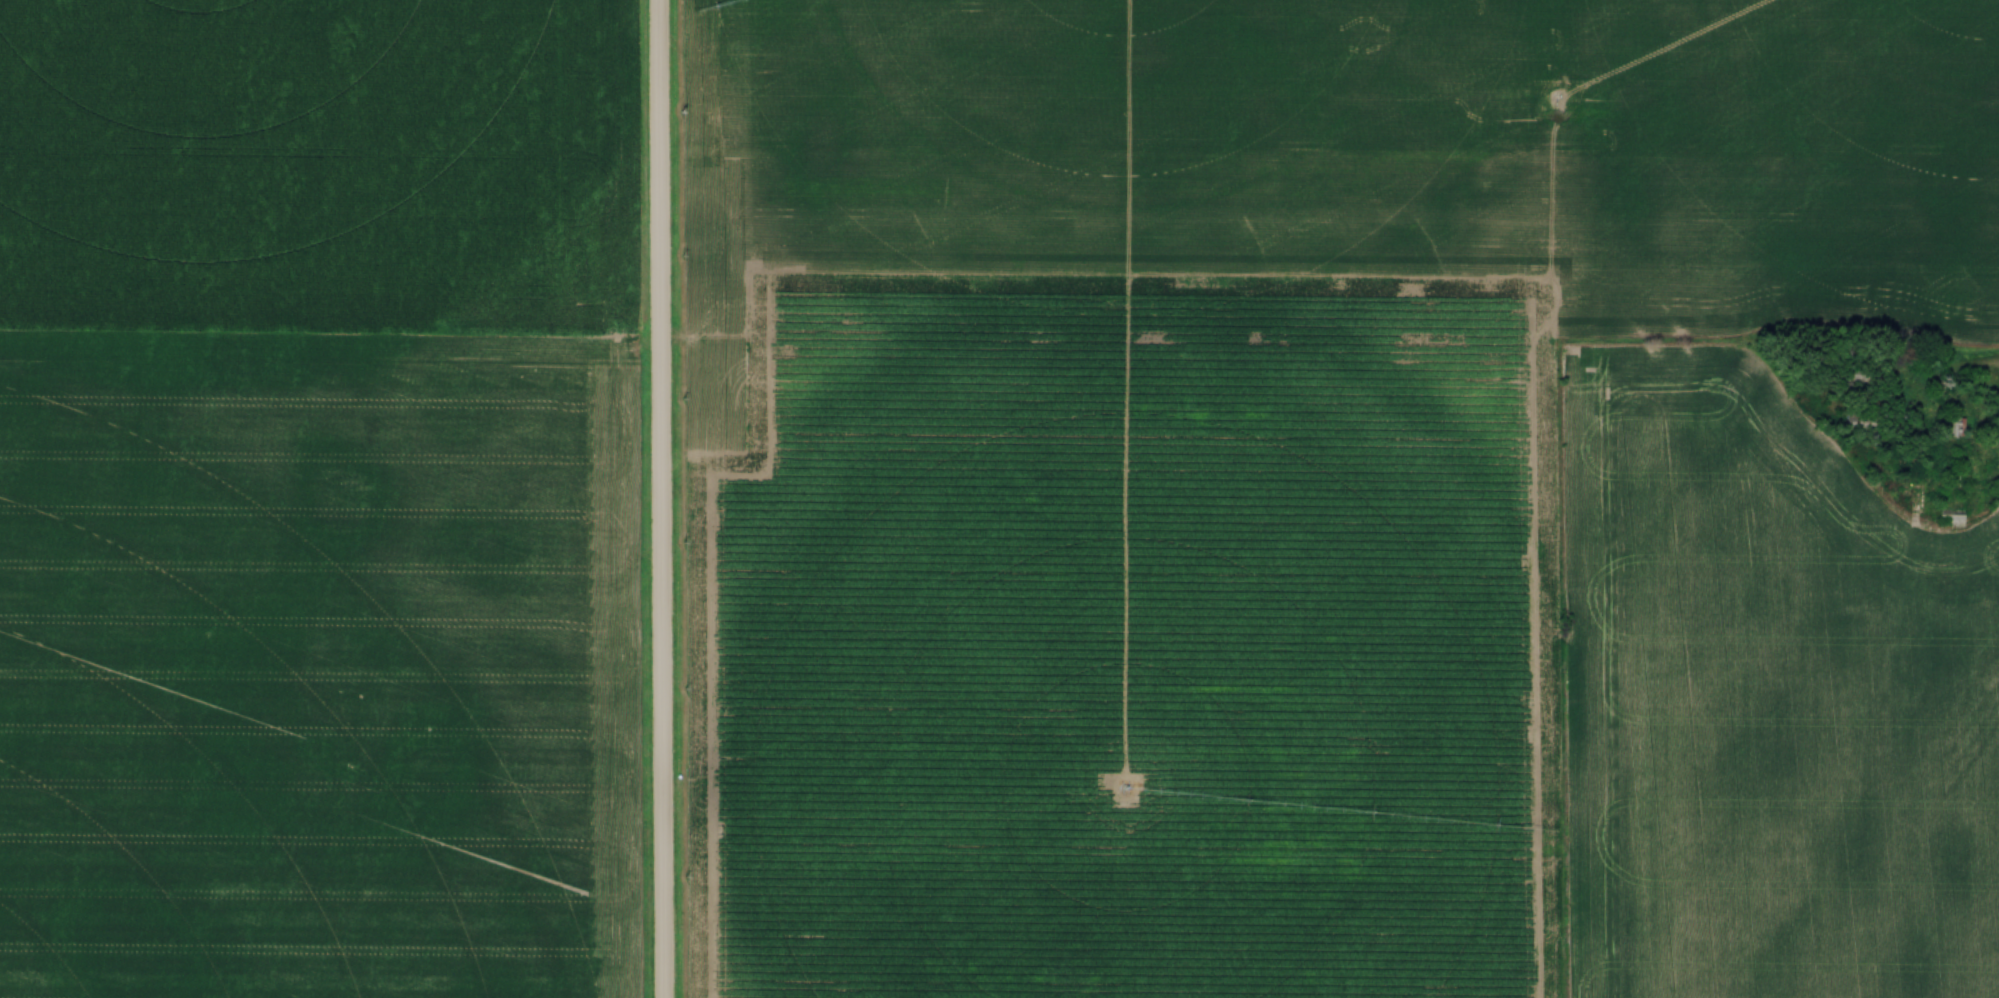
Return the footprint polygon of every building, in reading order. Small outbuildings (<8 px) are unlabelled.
[(1875,385),(1874,371),(1851,373),(1851,386),(1875,385)] [(1849,434),(1880,434),(1880,417),(1849,417),(1849,434)] [(1942,418),(1942,436),(1968,436),(1968,418),(1942,418)]
